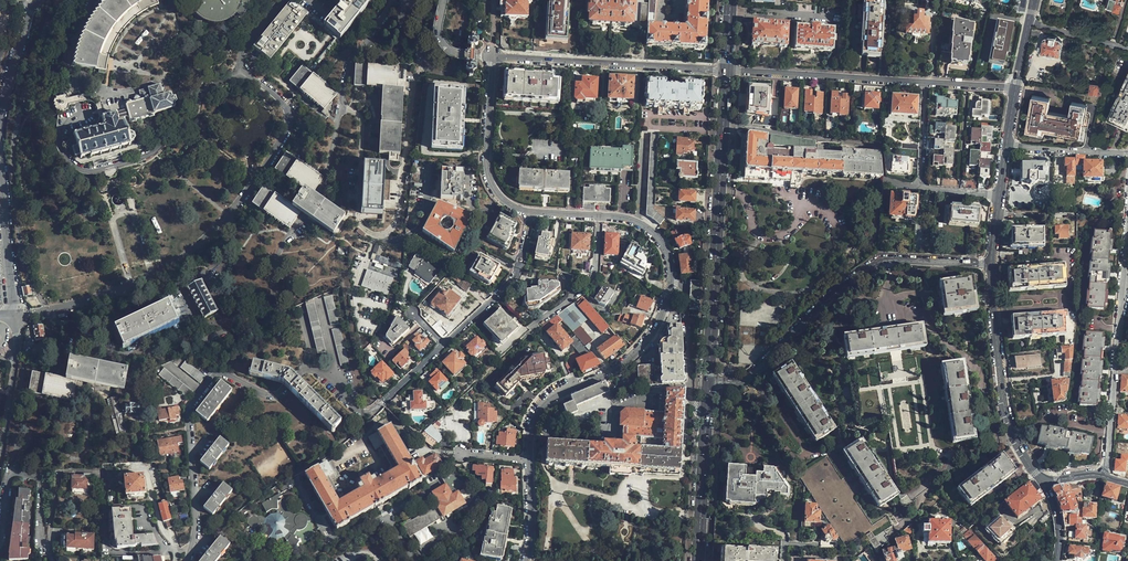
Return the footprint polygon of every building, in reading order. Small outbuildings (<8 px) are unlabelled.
[(155,5),(153,0),(102,0),(102,1),(99,1),(99,4),(96,5),(96,7),(93,8),(94,10),(90,12),(91,14),(87,16),(88,18),(85,19),(86,21),(83,23),(84,25),(80,27),(82,29),(79,31),(80,33),(76,35),(78,37),(75,39),(76,41),(73,44),(75,46),(72,48),(74,50),(70,52),(72,54),(69,56),(71,58),(69,60),(71,62),(68,65),(70,66),(94,70),(101,71),(102,69),(102,66),(103,64),(104,60),(104,57),(105,54),(106,51),(108,48),(109,46),(110,43),(112,41),(113,38),(115,36),(116,34),(118,32),(120,29),(121,27),(123,25),(125,23),(127,21),(130,19),(132,17),(134,16),(136,14),(139,12),(141,11),(143,10),(145,9),(148,8),(150,7),(152,6),(155,5)] [(186,3),(187,7),(189,11),(192,15),(195,18),(198,20),(201,22),(206,23),(210,23),(215,23),(219,22),(222,20),(226,18),(229,15),(234,19),(236,17),(237,15),(238,14),(239,12),(240,10),(240,9),(241,7),(241,4),(242,2),(242,0),(186,0),(186,3)] [(325,25),(331,31),(341,38),(372,0),(346,0),(325,25)] [(530,0),(500,0),(500,5),(499,16),(506,16),(508,21),(514,21),(517,17),(526,17),(526,11),(526,8),(527,2),(530,2),(530,0)] [(577,55),(577,40),(567,40),(569,0),(547,0),(545,38),(534,38),(533,41),(533,51),(533,52),(544,53),(552,51),(559,51),(567,54),(577,55)] [(610,24),(622,25),(631,25),(632,17),(633,0),(622,0),(622,3),(614,3),(614,0),(608,0),(608,2),(600,2),(600,0),(589,0),(589,7),(586,7),(586,14),(587,14),(587,15),(588,16),(588,23),(599,23),(610,24)] [(707,0),(688,0),(687,5),(686,5),(685,6),(685,9),(686,10),(687,10),(686,26),(683,28),(683,30),(665,29),(665,27),(659,27),(659,28),(647,28),(646,45),(687,47),(704,48),(707,0)] [(647,21),(655,22),(655,13),(656,2),(655,2),(655,0),(648,0),(648,4),(647,21)] [(943,3),(987,12),(988,6),(975,3),(975,0),(943,0),(943,3)] [(1025,14),(1025,9),(1027,1),(1027,0),(1018,0),(1018,2),(1016,1),(1014,7),(1013,7),(1012,12),(1023,14),(1025,14)] [(1106,7),(1107,7),(1107,9),(1111,10),(1111,9),(1119,11),(1122,0),(1108,0),(1106,7)] [(305,15),(293,5),(289,1),(252,46),(268,61),(305,15)] [(331,31),(325,25),(301,6),(297,2),(293,5),(305,15),(318,25),(331,36),(335,39),(317,61),(313,66),(309,72),(311,74),(316,69),(341,38),(331,31)] [(879,57),(882,3),(879,3),(856,2),(853,55),(879,57)] [(906,18),(906,34),(927,35),(927,28),(930,28),(930,24),(927,24),(927,19),(921,19),(922,13),(916,13),(915,18),(912,18),(912,17),(908,17),(908,18),(906,18)] [(941,38),(940,51),(950,52),(950,56),(952,56),(951,62),(967,65),(968,58),(969,58),(970,42),(971,42),(972,34),(973,34),(973,26),(967,25),(967,23),(953,21),(952,31),(953,32),(952,40),(941,38)] [(785,48),(787,25),(761,24),(761,23),(753,23),(752,46),(785,48)] [(832,52),(833,29),(818,28),(818,27),(811,26),(810,28),(795,27),(794,49),(832,52)] [(1038,38),(1042,30),(1032,27),(1031,34),(1038,38)] [(223,36),(229,41),(235,33),(229,28),(225,32),(223,36)] [(474,50),(474,48),(477,45),(477,41),(474,38),(474,35),(470,35),(470,39),(468,41),(467,45),(470,47),(470,51),(474,51),(474,50)] [(1058,55),(1061,44),(1059,41),(1056,41),(1056,38),(1050,37),(1049,39),(1046,39),(1044,41),(1043,46),(1041,46),(1039,48),(1039,50),(1040,52),(1041,52),(1042,52),(1042,53),(1058,55)] [(522,52),(533,52),(533,51),(533,41),(521,41),(520,51),(522,52)] [(633,58),(645,59),(645,51),(646,45),(634,44),(633,58)] [(473,61),(473,60),(469,60),(469,61),(469,64),(467,66),(467,71),(469,72),(469,77),(472,77),(473,73),(476,71),(476,67),(473,64),(473,61)] [(400,155),(404,96),(404,93),(404,89),(400,89),(401,67),(358,64),(357,86),(359,86),(383,88),(382,105),(380,153),(387,154),(400,155)] [(554,80),(554,67),(505,64),(504,64),(502,65),(500,67),(499,69),(497,72),(495,106),(544,109),(557,109),(559,80),(554,80)] [(337,95),(311,74),(309,72),(304,68),(291,83),(324,111),(337,95)] [(579,69),(571,68),(570,79),(578,80),(579,69)] [(1127,134),(1127,73),(1125,79),(1120,77),(1109,101),(1101,118),(1118,126),(1117,128),(1127,134)] [(610,79),(609,98),(631,100),(632,92),(632,87),(632,81),(610,79)] [(575,102),(576,103),(582,103),(583,103),(583,102),(583,101),(594,102),(595,81),(583,80),(583,83),(580,83),(580,86),(576,86),(575,101),(575,102)] [(646,107),(658,107),(663,108),(683,109),(688,109),(701,110),(702,85),(684,84),(683,88),(665,87),(665,83),(647,82),(646,107)] [(133,142),(135,139),(133,135),(131,133),(127,134),(123,120),(121,121),(122,122),(119,123),(118,119),(125,117),(126,122),(129,121),(129,122),(132,123),(153,117),(154,115),(173,110),(174,108),(173,106),(176,105),(174,99),(171,99),(170,95),(168,94),(164,95),(163,95),(162,94),(162,93),(165,92),(164,88),(161,89),(160,85),(138,92),(140,101),(139,101),(138,98),(136,96),(133,97),(133,98),(132,100),(133,103),(127,105),(126,108),(127,111),(118,114),(101,118),(104,128),(76,136),(75,134),(73,135),(77,148),(72,150),(75,159),(80,157),(80,160),(82,159),(89,156),(90,159),(92,158),(92,157),(118,149),(119,151),(121,150),(121,148),(129,146),(129,147),(131,146),(130,143),(133,142)] [(1091,93),(1100,95),(1102,88),(1098,87),(1098,86),(1092,85),(1091,93)] [(768,117),(770,89),(750,88),(748,115),(768,117)] [(772,98),(780,98),(780,90),(773,89),(772,98)] [(453,125),(453,118),(461,118),(461,102),(463,102),(463,91),(434,90),(432,148),(461,149),(461,138),(460,137),(460,125),(453,125)] [(798,105),(799,98),(797,98),(797,91),(785,90),(784,109),(796,110),(797,105),(798,105)] [(812,113),(813,100),(813,99),(811,98),(811,91),(805,91),(803,113),(812,113)] [(812,113),(812,115),(821,115),(823,94),(816,93),(815,100),(813,100),(812,113)] [(847,117),(848,95),(842,95),(842,101),(840,101),(840,100),(837,100),(838,93),(831,93),(830,115),(838,115),(838,117),(847,117)] [(72,98),(74,105),(78,104),(88,102),(86,95),(76,97),(72,98)] [(876,109),(876,104),(877,104),(877,96),(869,96),(868,96),(864,95),(864,97),(861,97),(861,107),(863,107),(863,109),(876,109)] [(916,117),(917,98),(891,96),(890,115),(916,117)] [(1083,141),(1088,122),(1090,115),(1090,113),(1089,112),(1085,110),(1086,103),(1084,103),(1084,104),(1072,102),(1069,117),(1046,112),(1049,99),(1034,96),(1025,130),(1043,133),(1042,136),(1083,141)] [(51,105),(53,110),(57,114),(66,111),(68,107),(74,105),(72,98),(65,100),(61,97),(54,99),(51,105)] [(955,116),(956,100),(936,99),(935,116),(944,117),(944,116),(955,116)] [(988,109),(988,103),(971,102),(971,112),(973,112),(972,118),(980,118),(981,116),(986,116),(987,108),(988,109)] [(944,135),(944,139),(944,142),(938,141),(934,141),(933,150),(943,150),(942,158),(933,157),(932,166),(942,167),(942,160),(946,160),(945,165),(952,166),(953,151),(948,151),(948,147),(943,147),(944,144),(953,144),(954,129),(945,128),(945,126),(935,125),(934,134),(944,135)] [(979,145),(979,153),(988,153),(988,144),(980,144),(980,137),(990,138),(990,129),(981,128),(980,130),(971,130),(970,144),(979,145)] [(659,225),(664,220),(659,215),(654,210),(654,205),(655,186),(657,159),(659,133),(653,132),(642,132),(641,134),(651,135),(646,216),(652,220),(659,225)] [(880,178),(881,178),(880,166),(879,154),(839,152),(838,156),(813,155),(814,143),(748,135),(747,135),(746,136),(746,142),(744,178),(763,179),(763,181),(800,183),(801,173),(817,174),(841,175),(841,176),(880,178)] [(630,168),(632,149),(622,148),(622,151),(590,149),(589,176),(619,177),(619,171),(621,171),(621,168),(630,168)] [(918,151),(907,150),(906,159),(917,159),(918,151)] [(978,160),(979,153),(969,152),(968,166),(975,167),(975,161),(978,161),(978,169),(988,170),(988,161),(978,160)] [(285,177),(304,190),(313,195),(324,179),(288,154),(276,171),(285,177)] [(1083,157),(1075,156),(1075,159),(1074,165),(1083,165),(1083,177),(1100,178),(1100,163),(1083,162),(1083,157)] [(907,177),(916,178),(917,169),(911,168),(911,162),(896,161),(896,158),(892,158),(891,166),(890,166),(890,174),(905,175),(906,176),(906,177),(907,177)] [(1074,165),(1074,159),(1064,159),(1064,167),(1064,170),(1066,170),(1066,183),(1074,183),(1074,181),(1074,180),(1074,165)] [(1029,163),(1020,163),(1020,170),(1020,175),(1020,182),(1021,182),(1027,182),(1027,183),(1030,185),(1034,185),(1036,183),(1036,182),(1042,182),(1044,182),(1044,175),(1045,175),(1046,174),(1046,171),(1045,170),(1044,170),(1044,163),(1035,163),(1035,162),(1029,162),(1029,163)] [(382,214),(384,165),(364,164),(362,213),(382,214)] [(698,172),(698,165),(677,164),(676,176),(678,177),(678,179),(679,180),(682,180),(683,179),(696,180),(697,172),(698,172)] [(460,186),(460,170),(439,170),(438,200),(461,200),(461,187),(461,186),(460,186)] [(519,194),(578,198),(578,184),(579,176),(520,173),(520,183),(519,194)] [(937,177),(936,186),(958,188),(958,181),(956,179),(937,177)] [(960,188),(982,190),(983,181),(962,179),(960,180),(960,188)] [(1027,182),(1021,182),(1021,185),(1025,185),(1030,189),(1030,193),(1034,193),(1034,189),(1038,185),(1042,185),(1042,182),(1036,182),(1036,183),(1034,185),(1030,185),(1027,183),(1027,182)] [(587,189),(587,184),(583,184),(583,192),(583,202),(609,204),(609,190),(604,190),(604,187),(589,187),(589,189),(587,189)] [(301,213),(293,207),(265,188),(253,205),(290,230),(301,213)] [(318,199),(313,195),(304,190),(293,207),(301,213),(306,216),(333,234),(343,220),(345,217),(335,211),(318,199)] [(695,203),(696,193),(679,192),(679,202),(695,203)] [(904,218),(912,219),(913,209),(915,209),(915,198),(912,198),(912,195),(907,195),(900,195),(900,197),(891,196),(889,215),(904,217),(904,218)] [(454,251),(473,215),(435,204),(420,234),(454,251)] [(977,242),(979,210),(949,207),(949,205),(944,205),(943,209),(938,208),(937,222),(936,237),(956,240),(956,241),(958,241),(958,240),(977,242)] [(694,222),(694,211),(676,210),(676,219),(676,221),(694,222)] [(508,244),(512,236),(510,235),(512,231),(511,231),(514,224),(499,216),(486,240),(506,251),(509,245),(508,244)] [(1067,226),(1051,226),(1051,231),(1054,231),(1054,234),(1058,234),(1058,238),(1067,238),(1067,226)] [(560,239),(560,230),(555,229),(555,228),(549,227),(548,228),(541,227),(538,242),(543,243),(542,250),(550,251),(551,248),(552,242),(553,237),(560,239)] [(1043,246),(1043,229),(1029,229),(1029,227),(1023,227),(1023,229),(1011,229),(1011,246),(1017,246),(1017,247),(1037,247),(1037,246),(1043,246)] [(671,232),(675,240),(683,236),(680,229),(678,229),(677,228),(674,229),(675,230),(671,232)] [(1106,275),(1108,248),(1109,232),(1094,231),(1094,234),(1091,234),(1090,248),(1092,249),(1091,262),(1089,262),(1087,276),(1090,276),(1089,290),(1086,290),(1085,304),(1088,305),(1087,308),(1103,308),(1104,294),(1106,275)] [(617,257),(619,237),(623,237),(623,234),(619,233),(618,236),(605,235),(604,249),(604,256),(617,257)] [(588,251),(588,236),(572,235),(572,244),(570,245),(570,248),(571,250),(573,250),(573,253),(586,254),(586,251),(588,251)] [(683,236),(675,240),(677,245),(678,245),(680,249),(686,246),(690,245),(689,236),(685,235),(683,236)] [(628,242),(618,261),(642,274),(643,271),(645,266),(645,263),(644,259),(643,257),(641,252),(638,249),(637,248),(635,250),(631,248),(633,245),(628,242)] [(374,252),(382,254),(385,246),(377,243),(374,252)] [(373,257),(403,267),(404,261),(382,254),(374,252),(373,257)] [(489,284),(499,266),(479,255),(469,273),(489,284)] [(680,265),(691,264),(690,255),(679,256),(680,265)] [(438,272),(427,264),(428,263),(420,257),(415,256),(410,264),(414,266),(412,269),(422,275),(421,276),(431,283),(438,272)] [(396,279),(400,269),(384,263),(372,260),(369,270),(396,279)] [(582,260),(581,277),(589,280),(590,277),(591,274),(589,274),(590,261),(582,260)] [(642,274),(618,261),(615,266),(639,279),(642,274)] [(692,273),(691,264),(680,265),(681,274),(689,273),(692,273)] [(1062,287),(1061,273),(1061,267),(1052,267),(1044,267),(1044,268),(1027,269),(1027,268),(1018,268),(1018,269),(1009,270),(1010,281),(1010,290),(1020,290),(1026,290),(1026,289),(1035,289),(1047,288),(1047,289),(1053,288),(1053,287),(1062,287)] [(461,279),(457,276),(450,271),(447,275),(457,283),(461,279)] [(391,295),(395,282),(368,273),(364,286),(391,295)] [(935,284),(937,294),(939,309),(939,314),(975,309),(970,279),(964,279),(963,278),(942,281),(942,283),(935,284)] [(472,284),(461,279),(457,283),(456,285),(466,292),(472,284)] [(690,280),(689,310),(698,310),(699,310),(699,301),(701,281),(690,280)] [(215,311),(203,288),(200,281),(186,288),(201,318),(215,311)] [(559,294),(558,282),(543,284),(543,283),(541,282),(540,282),(539,283),(538,285),(539,290),(527,291),(528,307),(544,305),(543,301),(551,299),(551,295),(559,294)] [(21,289),(23,298),(32,296),(30,287),(21,289)] [(605,307),(613,294),(608,291),(608,290),(602,287),(595,300),(600,303),(599,304),(605,307)] [(452,289),(450,292),(446,289),(444,290),(443,291),(439,288),(429,302),(432,304),(431,306),(434,308),(437,308),(442,312),(448,316),(446,318),(447,319),(453,312),(452,311),(452,310),(456,306),(460,300),(458,299),(461,296),(452,289)] [(338,323),(331,295),(324,298),(331,325),(338,323)] [(608,327),(597,314),(582,296),(557,315),(588,351),(590,349),(589,348),(591,347),(589,344),(592,342),(579,326),(588,319),(601,333),(608,327)] [(647,312),(654,313),(658,303),(653,301),(641,296),(636,308),(647,312)] [(119,348),(173,321),(163,302),(110,329),(119,348)] [(750,365),(787,329),(789,306),(741,303),(737,363),(744,364),(750,365)] [(325,352),(314,304),(306,305),(318,354),(325,352)] [(499,348),(522,326),(515,318),(510,323),(506,319),(505,319),(504,318),(504,317),(500,312),(484,326),(495,337),(492,341),(499,348)] [(1063,328),(1063,320),(1064,320),(1064,315),(1055,315),(1055,314),(1047,315),(1047,316),(1035,317),(1030,317),(1030,316),(1022,316),(1022,317),(1013,318),(1014,338),(1023,337),(1023,338),(1031,338),(1031,337),(1048,336),(1048,337),(1057,336),(1057,335),(1062,335),(1062,328),(1063,328)] [(541,327),(543,329),(562,352),(573,346),(583,357),(576,361),(581,370),(582,372),(583,372),(584,375),(602,367),(588,351),(557,315),(541,327)] [(629,316),(619,315),(618,319),(640,328),(644,316),(629,316)] [(398,317),(385,337),(393,345),(409,329),(398,317)] [(846,357),(924,344),(921,324),(843,337),(846,357)] [(680,332),(680,325),(667,326),(668,339),(664,340),(659,346),(660,357),(682,355),(681,350),(680,332)] [(45,340),(43,326),(33,327),(35,342),(45,340)] [(349,364),(340,328),(332,330),(341,366),(349,364)] [(1099,371),(1099,362),(1100,348),(1101,335),(1085,334),(1085,337),(1083,336),(1082,351),(1084,351),(1083,364),(1081,364),(1080,379),(1082,379),(1081,392),(1079,392),(1078,407),(1080,407),(1080,410),(1096,411),(1097,400),(1098,388),(1099,371)] [(419,352),(429,342),(426,339),(424,339),(421,335),(419,335),(412,342),(415,345),(415,346),(415,347),(415,348),(419,352)] [(473,357),(485,347),(475,335),(463,346),(473,357)] [(605,360),(624,345),(616,336),(597,350),(605,360)] [(393,345),(385,337),(384,339),(391,347),(393,345)] [(1065,360),(1071,360),(1072,345),(1061,346),(1062,353),(1065,353),(1065,360)] [(487,350),(485,347),(473,357),(476,359),(487,350)] [(399,370),(409,361),(406,358),(407,356),(407,355),(407,354),(407,353),(404,350),(391,362),(399,370)] [(454,375),(465,365),(461,361),(464,358),(461,355),(459,355),(459,354),(457,357),(454,354),(443,364),(454,375)] [(521,377),(550,372),(547,355),(540,356),(540,354),(534,355),(534,358),(517,361),(518,364),(513,369),(511,367),(508,370),(511,373),(509,374),(508,373),(495,385),(505,396),(518,384),(516,381),(517,379),(520,382),(522,380),(522,379),(521,377)] [(682,355),(660,357),(660,365),(639,366),(637,368),(638,385),(683,383),(682,368),(682,355)] [(1041,367),(1039,355),(1015,357),(1016,365),(1026,365),(1027,369),(1041,367)] [(125,381),(127,368),(70,358),(66,379),(33,373),(29,392),(73,400),(76,381),(124,389),(125,381)] [(205,377),(186,361),(181,368),(200,383),(205,377)] [(953,437),(954,443),(962,442),(967,441),(974,440),(962,361),(942,364),(943,376),(953,437)] [(386,381),(391,376),(390,375),(391,373),(380,362),(370,372),(371,374),(374,377),(375,376),(380,381),(383,378),(386,381)] [(341,423),(298,382),(295,378),(289,373),(253,363),(250,375),(283,384),(287,388),(289,390),(332,432),(341,423)] [(1062,376),(1069,376),(1071,363),(1064,363),(1064,373),(1062,373),(1062,376)] [(776,397),(784,391),(817,441),(834,430),(791,364),(765,381),(776,397)] [(466,367),(465,365),(454,375),(455,377),(466,367)] [(193,392),(164,369),(159,375),(188,399),(193,392)] [(448,382),(437,370),(430,377),(433,380),(430,383),(438,392),(448,382)] [(1050,382),(1053,403),(1064,401),(1064,391),(1067,391),(1069,380),(1050,382)] [(208,422),(232,391),(221,382),(196,413),(208,422)] [(604,382),(570,396),(573,401),(563,406),(567,415),(577,411),(575,406),(608,392),(604,382)] [(622,436),(622,438),(630,438),(631,431),(640,432),(640,437),(664,439),(663,450),(681,451),(684,390),(666,391),(664,412),(624,409),(623,410),(622,409),(619,412),(621,413),(620,426),(622,426),(622,436)] [(423,391),(413,392),(413,395),(409,396),(409,398),(406,398),(406,403),(402,403),(402,408),(405,408),(406,413),(415,412),(414,410),(424,409),(424,411),(433,411),(436,408),(435,401),(431,401),(431,397),(427,397),(427,395),(423,395),(423,391)] [(125,436),(111,399),(107,400),(122,437),(125,436)] [(493,409),(490,409),(490,404),(478,403),(478,411),(477,422),(477,424),(478,425),(479,426),(481,426),(483,425),(484,424),(484,423),(491,423),(492,422),(496,422),(496,412),(493,412),(493,409)] [(139,414),(138,404),(134,405),(126,406),(127,415),(139,414)] [(403,429),(406,425),(385,407),(380,412),(393,423),(395,423),(403,429)] [(179,416),(178,409),(162,410),(161,408),(157,408),(158,421),(169,420),(170,421),(176,420),(176,417),(179,416)] [(1119,416),(1118,428),(1127,429),(1127,417),(1119,416)] [(415,467),(416,466),(414,463),(413,463),(412,461),(411,461),(390,426),(368,438),(375,450),(379,448),(393,473),(375,483),(373,478),(369,480),(367,478),(359,482),(361,485),(357,488),(360,492),(342,502),(339,504),(324,479),(327,477),(330,482),(339,476),(330,460),(305,475),(337,530),(350,523),(349,521),(374,507),(375,508),(383,503),(383,502),(408,487),(409,489),(422,481),(415,469),(416,468),(415,467)] [(1089,455),(1092,440),(1085,438),(1086,436),(1071,433),(1071,435),(1061,433),(1062,431),(1048,428),(1048,430),(1041,428),(1037,444),(1089,455)] [(514,447),(515,435),(516,435),(516,430),(507,430),(507,433),(505,433),(505,432),(500,431),(500,432),(499,432),(499,437),(497,437),(497,445),(501,445),(501,446),(514,447)] [(597,446),(546,443),(545,463),(610,467),(680,472),(680,458),(681,451),(663,450),(639,448),(640,437),(640,432),(631,431),(630,438),(622,438),(621,444),(603,443),(597,440),(597,442),(597,443),(597,446)] [(179,453),(177,444),(182,443),(181,436),(162,440),(162,438),(160,439),(157,440),(160,456),(179,453)] [(438,443),(432,437),(428,442),(433,448),(435,446),(436,446),(438,443)] [(209,470),(229,446),(220,438),(200,463),(209,470)] [(879,508),(897,496),(861,440),(843,452),(879,508)] [(416,462),(418,465),(424,476),(442,465),(439,459),(438,459),(435,454),(424,461),(422,458),(416,462)] [(1014,472),(1000,455),(982,469),(983,470),(975,476),(975,474),(956,488),(970,506),(983,496),(1014,472)] [(884,531),(892,526),(886,516),(872,525),(854,498),(863,492),(851,473),(842,479),(827,456),(798,475),(845,547),(864,534),(875,551),(889,542),(885,536),(887,535),(884,531)] [(1115,475),(1125,478),(1127,461),(1116,460),(1115,475)] [(473,465),(472,471),(475,471),(475,473),(475,474),(476,475),(479,476),(481,476),(481,480),(486,480),(485,483),(492,484),(492,482),(492,478),(493,467),(473,465)] [(680,472),(610,467),(610,475),(629,476),(633,475),(636,475),(640,475),(642,476),(643,474),(679,476),(680,472)] [(789,490),(774,471),(763,470),(763,475),(754,475),(753,478),(743,478),(744,469),(727,468),(724,503),(728,503),(728,505),(755,507),(755,504),(753,504),(754,498),(764,499),(765,492),(773,492),(773,494),(779,495),(779,496),(789,497),(789,490)] [(514,477),(513,469),(502,470),(502,482),(501,482),(501,489),(506,489),(506,490),(516,490),(516,478),(514,477)] [(89,474),(81,474),(81,476),(72,477),(72,490),(92,489),(92,476),(91,475),(90,474),(89,474)] [(145,493),(144,475),(125,477),(126,495),(127,495),(127,499),(145,498),(144,493),(145,493)] [(342,502),(330,482),(327,477),(324,479),(339,504),(342,502)] [(185,491),(183,482),(180,483),(179,478),(168,480),(171,493),(185,491)] [(458,492),(469,486),(466,482),(456,488),(458,492)] [(212,515),(232,491),(223,484),(203,508),(212,515)] [(465,504),(458,492),(453,496),(446,485),(430,495),(436,505),(411,521),(410,519),(402,525),(410,537),(465,504)] [(1078,517),(1079,512),(1078,512),(1078,510),(1077,510),(1076,510),(1076,509),(1077,508),(1077,507),(1077,506),(1076,504),(1074,499),(1075,498),(1073,495),(1073,493),(1072,493),(1070,490),(1078,489),(1078,486),(1074,485),(1073,485),(1069,485),(1060,486),(1055,487),(1054,489),(1054,490),(1056,493),(1057,497),(1060,504),(1062,510),(1064,520),(1064,526),(1067,526),(1076,526),(1077,525),(1077,520),(1078,517)] [(1116,501),(1119,489),(1113,487),(1107,485),(1103,497),(1116,501)] [(473,492),(469,486),(458,492),(465,504),(481,511),(486,499),(473,492)] [(1019,493),(1016,495),(1006,503),(1018,519),(1041,501),(1028,486),(1019,493)] [(1121,487),(1120,495),(1127,497),(1127,488),(1121,487)] [(28,530),(29,504),(30,490),(13,489),(13,492),(12,502),(9,523),(9,527),(9,533),(9,560),(28,560),(28,549),(27,549),(28,530)] [(296,514),(294,515),(292,516),(285,509),(288,505),(295,496),(291,491),(282,497),(279,494),(275,497),(274,499),(270,499),(262,504),(266,513),(272,510),(277,511),(277,515),(275,515),(272,515),(271,515),(268,517),(266,519),(260,515),(257,517),(255,513),(252,515),(249,514),(247,518),(244,519),(246,523),(247,522),(250,526),(254,527),(258,525),(260,521),(261,523),(264,524),(264,528),(264,530),(266,533),(267,534),(269,537),(273,539),(277,539),(280,538),(284,536),(287,542),(286,544),(294,549),(295,547),(299,547),(298,543),(302,542),(301,538),(298,539),(297,536),(294,534),(298,530),(300,530),(302,530),(304,529),(306,527),(307,525),(307,522),(311,522),(310,520),(309,518),(307,516),(305,514),(303,513),(300,513),(296,514)] [(172,526),(173,526),(166,502),(164,503),(163,502),(162,502),(162,503),(159,504),(164,522),(166,526),(167,525),(168,528),(170,535),(174,534),(172,526)] [(124,504),(118,504),(113,505),(113,510),(112,511),(115,542),(118,541),(118,549),(135,547),(135,546),(141,545),(142,547),(158,545),(154,535),(134,537),(133,528),(131,509),(124,509),(124,504)] [(1077,520),(1082,520),(1082,517),(1088,517),(1096,517),(1096,508),(1096,506),(1096,505),(1089,505),(1089,504),(1084,504),(1084,510),(1080,510),(1079,512),(1078,517),(1077,520)] [(292,516),(294,515),(291,512),(288,509),(288,508),(288,505),(285,509),(292,516)] [(818,523),(819,513),(818,512),(816,512),(816,507),(814,505),(806,505),(805,522),(818,523)] [(504,542),(505,537),(503,537),(509,509),(496,506),(494,513),(493,513),(491,520),(490,519),(489,522),(488,522),(488,523),(490,524),(488,532),(487,532),(486,536),(484,535),(484,537),(486,537),(486,538),(485,538),(484,542),(482,542),(482,544),(484,544),(482,556),(498,559),(502,541),(504,542)] [(1050,508),(1038,521),(1042,523),(1051,513),(1050,508)] [(115,542),(112,511),(108,511),(109,535),(109,544),(111,546),(113,548),(115,549),(116,549),(118,549),(118,541),(115,542)] [(1001,513),(999,515),(1008,527),(1010,525),(1008,523),(1001,513)] [(1013,532),(1014,531),(1010,525),(1008,527),(999,515),(987,525),(1001,544),(1015,533),(1013,532)] [(949,543),(950,516),(947,516),(947,518),(939,518),(939,517),(938,517),(937,516),(936,517),(934,518),(934,521),(928,520),(927,526),(923,526),(922,532),(927,532),(927,543),(949,543)] [(832,541),(837,538),(827,522),(821,522),(820,528),(821,529),(826,536),(825,537),(825,539),(827,541),(829,542),(831,540),(832,541)] [(911,524),(903,530),(912,534),(911,524)] [(1089,529),(1089,526),(1084,526),(1077,525),(1076,526),(1075,528),(1073,528),(1073,533),(1068,532),(1065,532),(1065,538),(1076,539),(1088,540),(1088,532),(1086,532),(1086,529),(1089,529)] [(968,529),(967,528),(965,530),(965,529),(960,533),(968,542),(968,543),(984,560),(997,560),(968,529)] [(67,549),(94,550),(94,540),(94,535),(79,535),(75,535),(67,534),(67,549)] [(1103,550),(1111,552),(1111,549),(1117,550),(1118,551),(1120,550),(1121,550),(1122,549),(1122,548),(1123,544),(1124,544),(1125,538),(1112,536),(1105,535),(1103,546),(1103,547),(1103,550)] [(230,544),(220,537),(202,559),(201,560),(216,560),(230,544)] [(902,552),(910,551),(906,538),(895,541),(897,548),(882,552),(885,560),(895,560),(900,560),(901,560),(904,560),(902,552)] [(1088,554),(1089,550),(1089,549),(1077,547),(1070,546),(1070,548),(1069,548),(1068,552),(1069,552),(1069,554),(1075,555),(1074,557),(1083,558),(1084,554),(1088,554)] [(775,550),(747,548),(747,549),(722,548),(722,553),(721,553),(721,560),(775,560),(775,550)]
